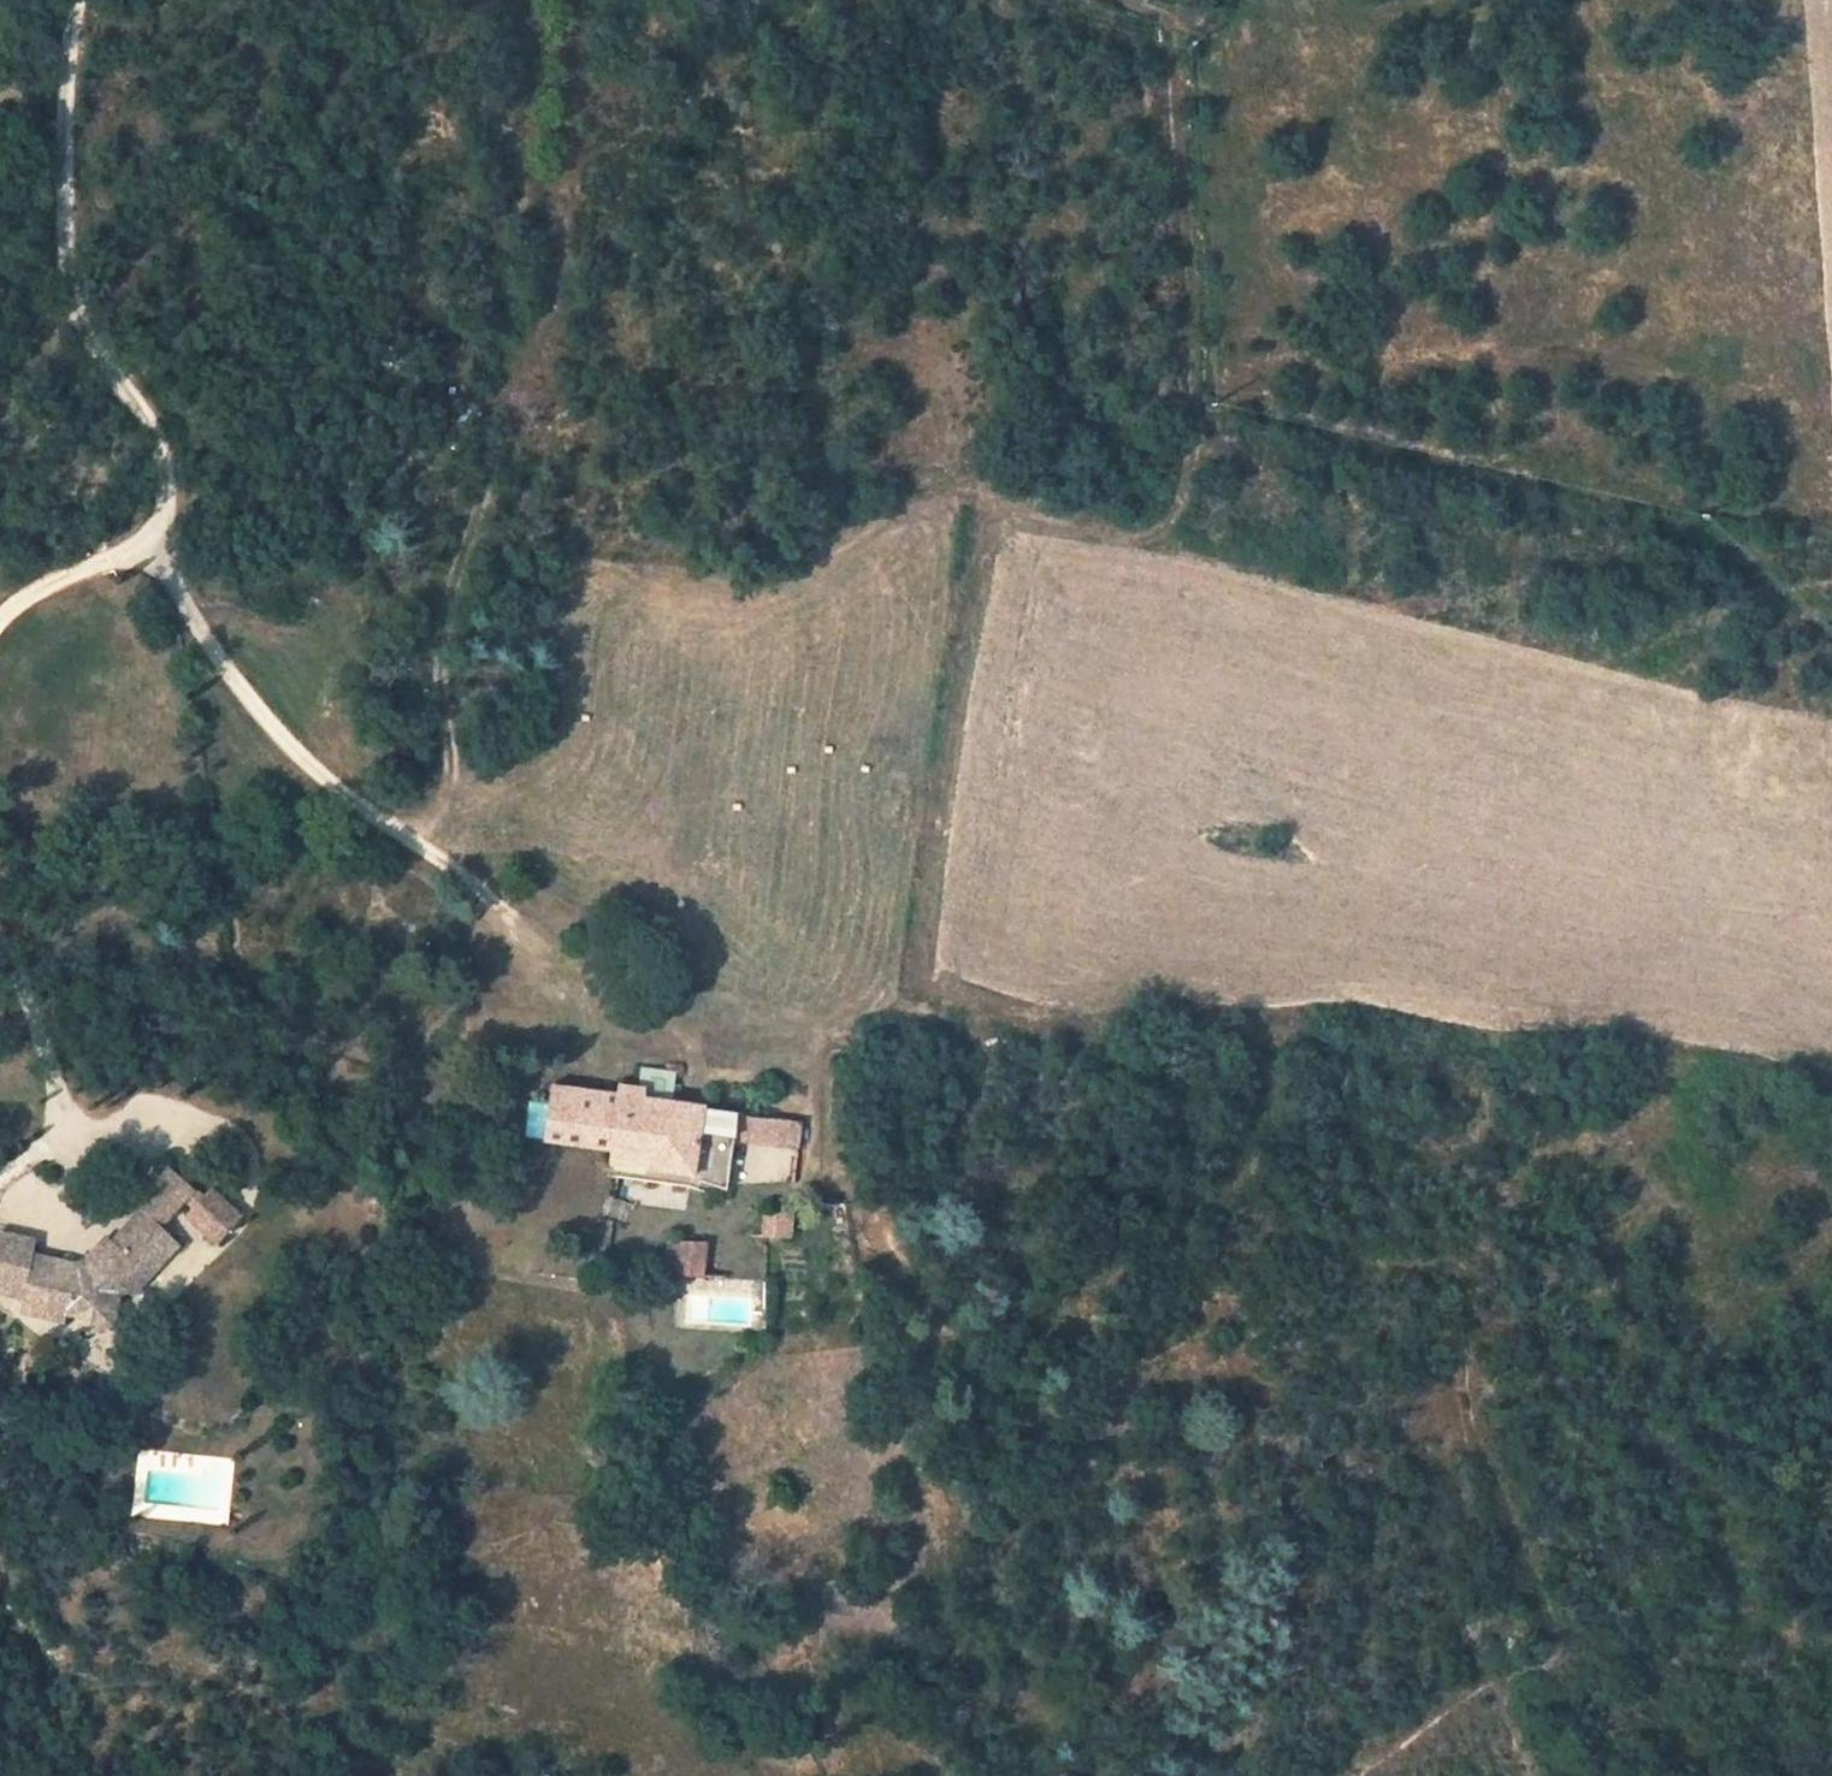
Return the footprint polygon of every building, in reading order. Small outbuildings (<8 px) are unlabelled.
[(1021,289),(1002,289),(1002,305),(1021,306),(1021,289)] [(0,1015),(0,1035),(10,1030),(0,1014),(0,1015)] [(647,1087),(617,1083),(616,1097),(645,1102),(647,1087)] [(616,1097),(551,1088),(545,1142),(612,1153),(609,1178),(686,1191),(724,1200),(737,1140),(703,1135),(707,1111),(645,1102),(616,1097)] [(776,1119),(707,1111),(703,1135),(737,1140),(773,1145),(776,1119)] [(803,1122),(776,1119),(773,1145),(800,1149),(803,1122)] [(22,1303),(19,1315),(64,1325),(66,1314),(87,1335),(113,1327),(117,1295),(122,1289),(132,1298),(182,1247),(165,1232),(187,1206),(193,1211),(187,1218),(220,1246),(246,1218),(211,1188),(203,1198),(168,1169),(135,1206),(140,1211),(112,1241),(107,1237),(85,1260),(74,1265),(33,1255),(36,1241),(0,1233),(0,1298),(22,1303)] [(797,1219),(768,1215),(765,1239),(794,1242),(797,1219)] [(710,1245),(667,1246),(662,1276),(705,1277),(710,1245)]
